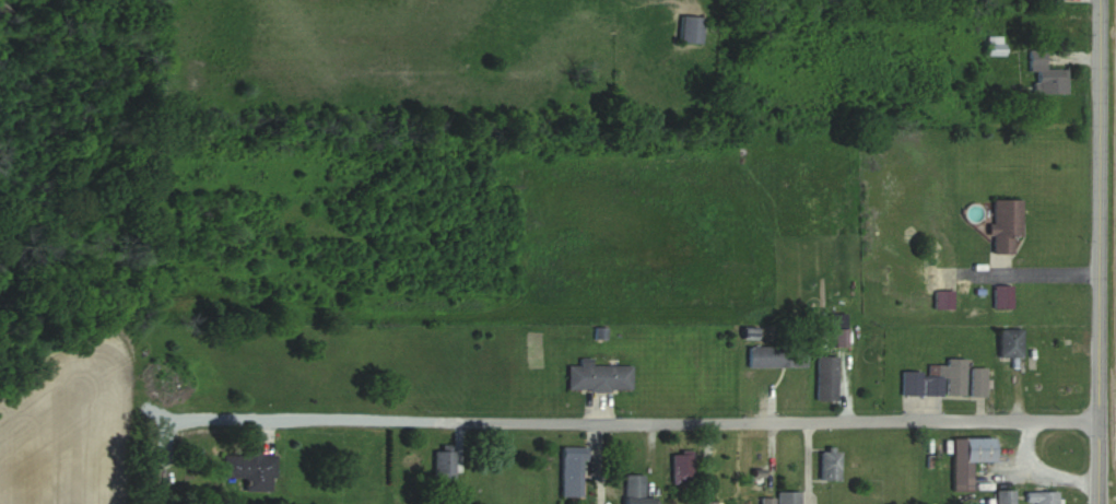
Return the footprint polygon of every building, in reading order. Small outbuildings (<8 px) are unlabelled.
[(701,17),(678,17),(678,44),(701,44),(701,17)] [(986,56),(1003,56),(1003,37),(986,37),(986,56)] [(1044,52),(1029,52),(1029,66),(1035,66),(1035,95),(1066,95),(1066,69),(1044,69),(1044,52)] [(1020,237),(1020,199),(991,199),(991,253),(1012,253),(1012,237),(1020,237)] [(1012,309),(1012,285),(993,285),(993,309),(1012,309)] [(1020,329),(997,329),(997,358),(1020,358),(1020,329)] [(828,348),(845,348),(845,330),(828,330),(828,348)] [(804,347),(747,347),(747,368),(804,368),(804,347)] [(837,400),(837,357),(817,357),(817,400),(837,400)] [(631,365),(590,365),(590,358),(578,358),(578,366),(566,366),(566,390),(631,390),(631,365)] [(965,359),(946,359),(946,366),(929,366),(929,373),(901,372),(901,395),(965,396),(965,359)] [(985,396),(985,368),(970,368),(970,396),(985,396)] [(971,462),(991,462),(991,437),(952,437),(952,491),(971,491),(971,462)] [(560,496),(583,496),(583,447),(560,447),(560,496)] [(434,481),(453,481),(453,448),(434,448),(434,481)] [(839,448),(820,448),(820,479),(839,479),(839,448)] [(246,490),(274,490),(274,451),(223,452),(224,477),(246,477),(246,490)] [(669,484),(691,484),(691,451),(669,451),(669,484)] [(654,497),(643,497),(643,475),(623,475),(623,503),(654,503),(654,497)] [(778,503),(800,503),(800,490),(778,490),(778,503)] [(995,503),(1014,503),(1014,490),(995,490),(995,503)] [(1058,491),(1025,491),(1025,501),(1035,501),(1035,503),(1058,503),(1058,491)]
